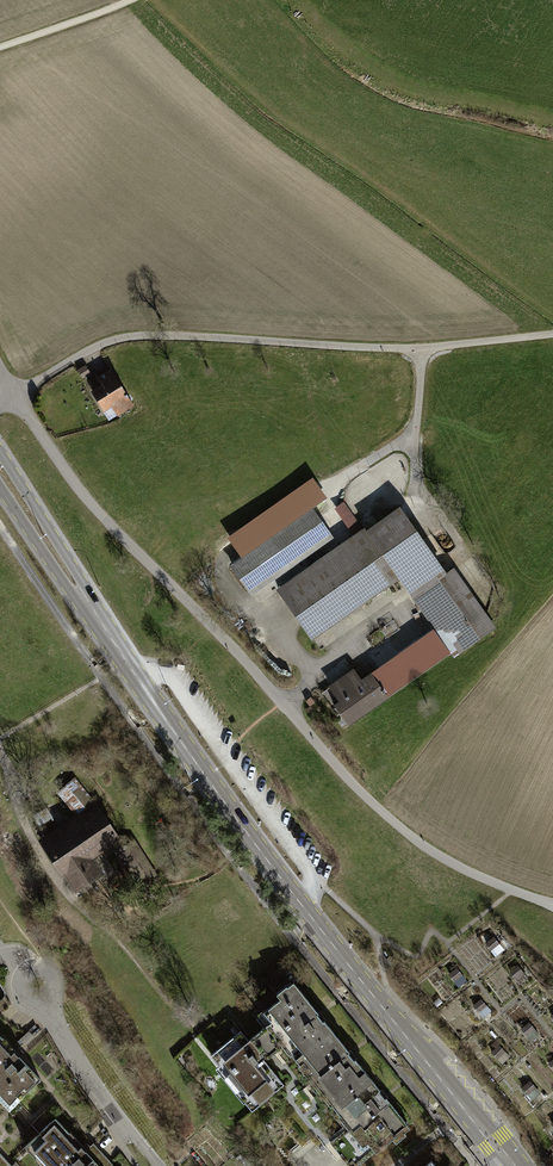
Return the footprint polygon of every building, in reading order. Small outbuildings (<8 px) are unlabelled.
[(83,365),(76,370),(81,378),(88,373),(83,365)] [(120,413),(132,405),(109,372),(98,379),(103,386),(92,393),(103,409),(113,403),(120,413)] [(252,552),(269,577),(329,535),(312,510),(252,552)] [(362,537),(281,593),(311,636),(397,577),(411,597),(414,595),(444,574),(399,510),(366,533),(363,528),(358,532),(362,537)] [(269,577),(252,552),(232,566),(249,591),(269,577)] [(444,574),(414,595),(444,638),(452,649),(454,653),(492,627),(452,569),(444,574)] [(452,649),(444,638),(441,640),(436,634),(372,678),(384,696),(452,649)] [(385,697),(384,696),(372,678),(370,675),(361,681),(353,670),(330,686),(345,708),(342,710),(351,721),(385,697)] [(316,702),(311,697),(305,701),(310,707),(316,702)] [(96,803),(77,780),(63,792),(81,815),(96,803)] [(63,869),(64,869),(87,853),(90,858),(119,838),(102,812),(72,831),(70,828),(46,844),(63,869)] [(156,879),(132,841),(116,851),(141,889),(156,879)] [(100,873),(90,858),(87,853),(64,869),(77,889),(100,873)] [(290,1052),(295,1058),(331,1030),(324,1020),(322,1022),(316,1014),(318,1013),(293,982),(285,987),(288,991),(263,1012),(271,1021),(263,1027),(279,1048),(287,1041),(294,1049),(290,1052)] [(267,1057),(279,1048),(263,1027),(247,1040),(239,1030),(210,1053),(220,1065),(221,1065),(247,1097),(244,1100),(251,1109),(268,1096),(283,1084),(262,1058),(264,1056),(267,1057)] [(348,1051),(331,1030),(295,1058),(300,1064),(304,1061),(335,1100),(331,1103),(336,1109),(372,1080),(355,1059),(353,1060),(347,1052),(348,1051)] [(0,1091),(14,1105),(40,1080),(6,1043),(4,1045),(0,1040),(0,1091)] [(283,1084),(268,1096),(277,1108),(274,1111),(301,1145),(312,1136),(318,1143),(320,1141),(324,1146),(345,1130),(279,1048),(267,1057),(264,1056),(262,1058),(283,1084)] [(379,1089),(372,1080),(336,1109),(341,1115),(344,1113),(375,1151),(401,1131),(402,1132),(408,1127),(406,1126),(408,1125),(386,1097),(384,1098),(378,1091),(379,1089)] [(25,1146),(38,1160),(41,1157),(50,1165),(114,1165),(92,1143),(85,1150),(74,1138),(72,1140),(67,1134),(68,1133),(54,1118),(25,1146)] [(0,1155),(0,1165),(11,1165),(0,1155)]
